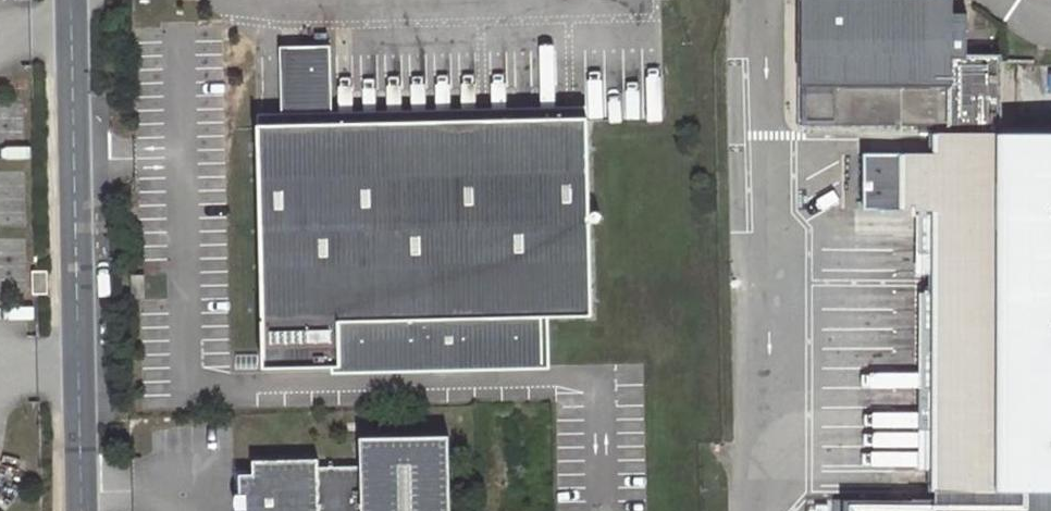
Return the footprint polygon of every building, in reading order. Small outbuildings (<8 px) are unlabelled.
[(995,130),(995,52),(949,52),(950,0),(799,0),(797,119),(931,121),(930,148),(857,148),(857,203),(929,204),(927,491),(1050,490),(1050,131),(995,130)] [(254,117),(254,127),(584,119),(584,109),(254,117)] [(584,119),(254,127),(260,369),(334,367),(333,322),(549,317),(589,316),(584,119)] [(49,273),(33,274),(33,298),(49,298),(49,273)] [(334,367),(334,375),(550,369),(549,317),(333,322),(334,367)] [(446,431),(361,432),(361,460),(318,461),(318,453),(253,454),(253,468),(239,468),(240,510),(448,510),(446,431)] [(927,491),(927,500),(927,510),(1050,510),(1050,490),(927,491)] [(927,500),(839,500),(839,510),(927,510),(927,500)]
